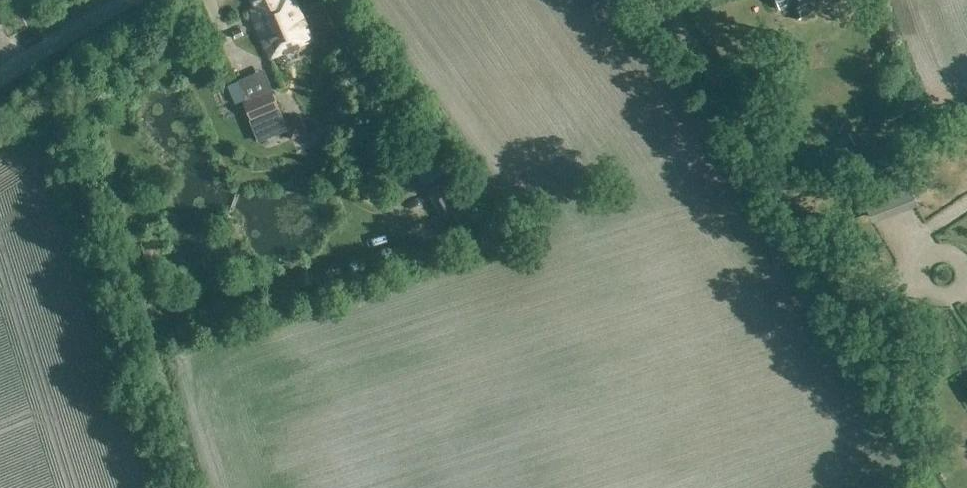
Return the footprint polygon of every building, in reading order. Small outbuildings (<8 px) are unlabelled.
[(255,8),(250,11),(272,58),(314,38),(296,0),(281,0),(280,1),(280,0),(251,0),(255,8)] [(778,10),(795,4),(800,18),(838,4),(836,0),(774,0),(778,10)] [(259,143),(286,131),(289,141),(307,134),(301,117),(285,123),(270,88),(240,101),(259,143)] [(428,139),(421,145),(437,164),(444,158),(428,139)] [(451,215),(464,239),(490,225),(459,169),(425,188),(442,219),(451,215)] [(903,169),(859,185),(872,222),(917,206),(903,169)]
